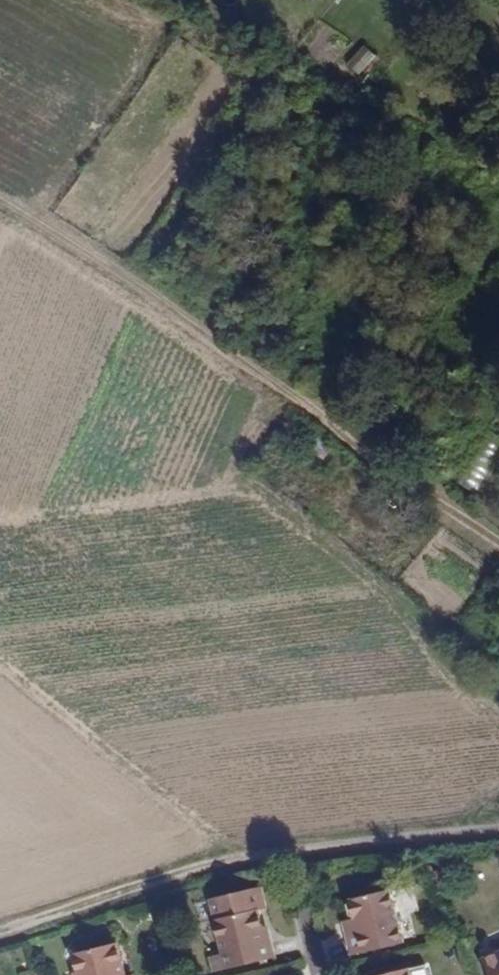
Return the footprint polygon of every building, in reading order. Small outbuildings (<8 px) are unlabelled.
[(358,75),(375,56),(363,45),(346,64),(358,75)] [(477,492),(498,452),(498,434),(487,428),(458,482),(477,492)] [(260,883),(210,894),(223,950),(211,953),(214,968),(276,953),(273,938),(267,940),(260,908),(265,907),(260,883)] [(392,887),(350,897),(346,902),(348,908),(353,910),(358,927),(347,931),(352,953),(405,940),(392,887)] [(118,941),(74,952),(80,974),(126,974),(118,941)] [(492,974),(498,974),(498,950),(484,957),(492,974)] [(370,974),(416,974),(413,965),(370,974)]
